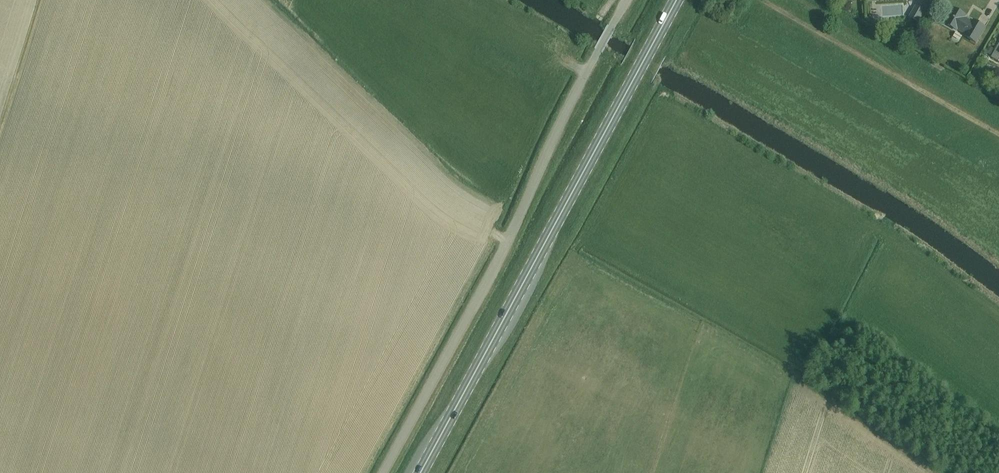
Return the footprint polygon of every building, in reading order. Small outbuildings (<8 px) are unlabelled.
[(930,0),(919,0),(910,17),(920,22),(930,0)] [(904,15),(904,5),(887,6),(887,16),(904,15)] [(976,42),(985,28),(974,21),(973,23),(963,18),(965,15),(954,8),(945,23),(957,30),(957,29),(966,34),(965,36),(976,42)] [(988,46),(984,52),(990,55),(993,49),(988,46)]
